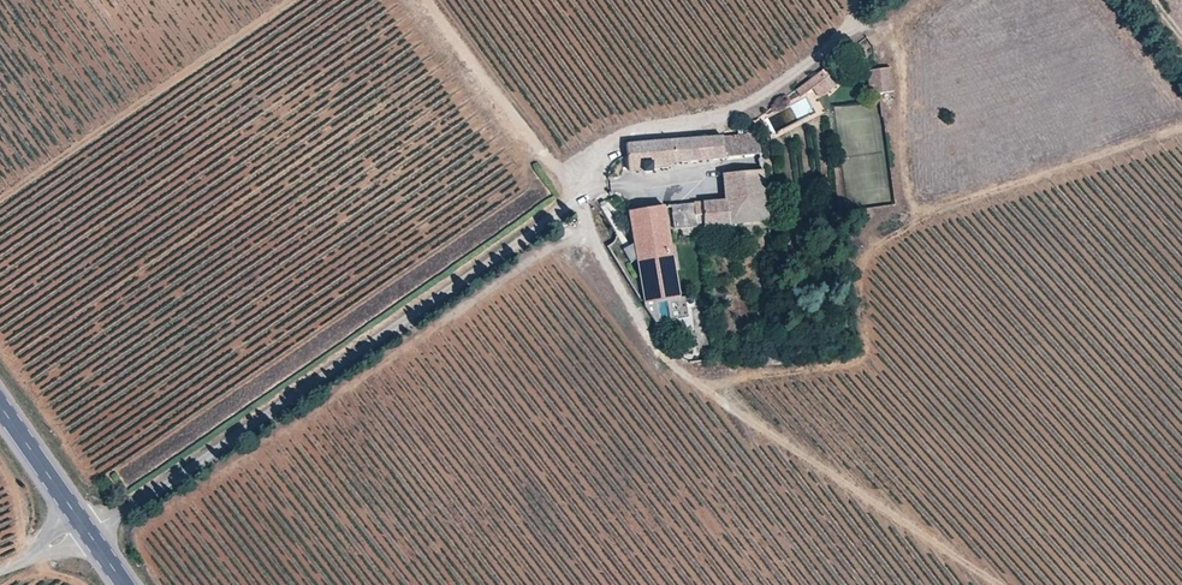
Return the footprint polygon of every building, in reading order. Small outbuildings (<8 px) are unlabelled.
[(837,66),(821,78),(829,90),(847,79),(837,66)] [(879,95),(875,70),(866,72),(868,95),(879,95)] [(758,133),(721,136),(725,160),(760,156),(758,133)] [(684,139),(686,163),(725,160),(721,136),(684,139)] [(684,139),(626,145),(629,172),(643,172),(643,173),(651,173),(651,171),(668,170),(668,165),(686,163),(684,139)] [(767,222),(762,174),(722,176),(725,201),(673,206),(674,230),(767,222)] [(629,214),(644,304),(644,305),(680,298),(663,209),(629,214)] [(113,490),(107,482),(99,488),(104,496),(113,490)]
